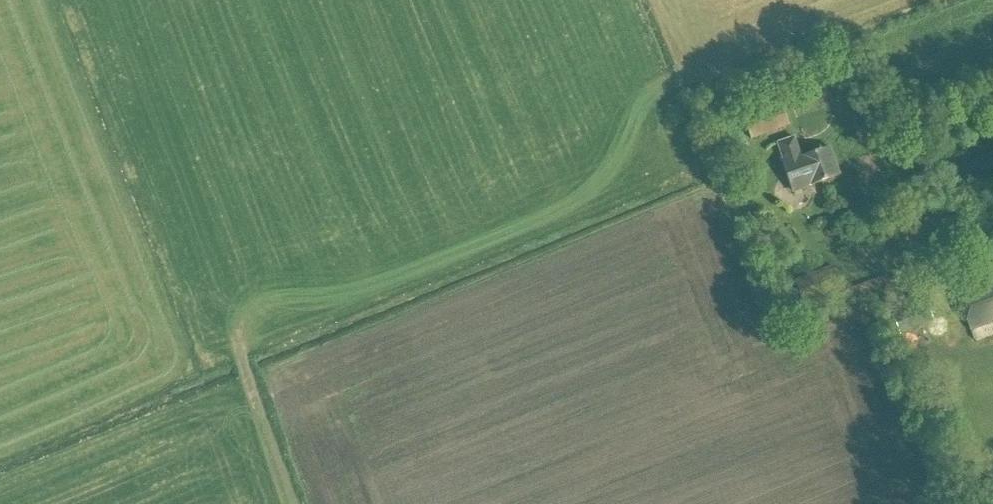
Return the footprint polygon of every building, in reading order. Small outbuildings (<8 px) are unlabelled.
[(742,121),(750,141),(788,128),(780,107),(742,121)] [(800,154),(799,154),(793,138),(777,144),(783,160),(795,193),(839,176),(829,147),(801,158),(800,154)] [(956,293),(970,331),(992,322),(992,279),(956,293)] [(925,302),(892,317),(900,335),(933,320),(925,302)]
